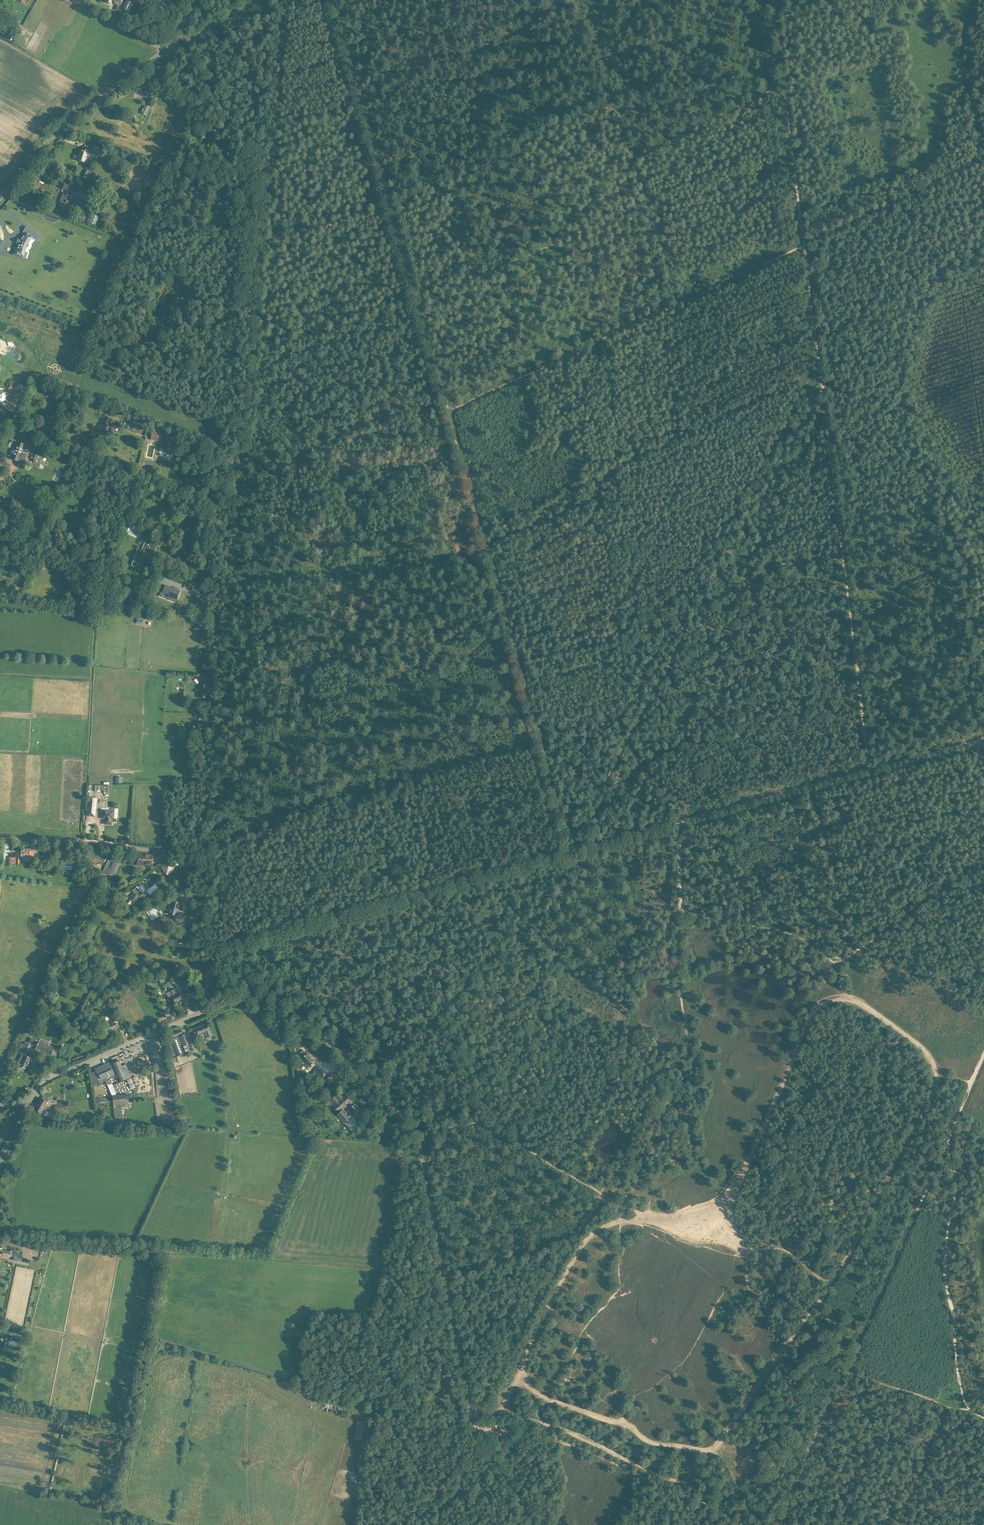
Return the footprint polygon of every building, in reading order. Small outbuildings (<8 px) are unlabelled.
[(105,2),(110,4),(111,2),(120,6),(118,11),(121,12),(123,9),(128,12),(131,3),(126,1),(124,0),(122,0),(122,1),(121,0),(106,0),(105,2)] [(136,13),(133,18),(140,24),(143,19),(136,13)] [(135,92),(147,98),(151,90),(140,84),(135,92)] [(123,88),(117,93),(120,97),(126,93),(123,88)] [(144,105),(141,113),(146,116),(150,107),(144,105)] [(209,139),(205,146),(210,148),(212,145),(213,145),(213,144),(212,144),(213,142),(209,139)] [(94,146),(92,152),(83,149),(82,151),(80,151),(77,160),(83,162),(86,154),(91,156),(91,157),(97,159),(101,148),(94,146)] [(86,185),(88,179),(92,171),(87,169),(83,177),(86,179),(84,184),(86,185)] [(73,187),(65,184),(63,189),(64,190),(59,204),(64,206),(66,203),(68,204),(71,195),(85,200),(87,195),(76,191),(76,192),(72,191),(73,187)] [(92,214),(91,217),(89,216),(86,222),(94,225),(95,222),(97,223),(99,217),(92,214)] [(15,248),(14,254),(23,257),(23,256),(25,253),(25,252),(23,251),(24,250),(25,247),(26,247),(27,247),(28,247),(28,246),(29,245),(28,244),(27,243),(31,236),(38,241),(41,236),(27,227),(23,232),(25,233),(20,240),(19,239),(17,243),(19,244),(18,247),(17,249),(15,248)] [(109,417),(105,424),(112,428),(111,429),(115,431),(119,423),(109,417)] [(163,441),(162,445),(165,446),(164,453),(172,454),(173,452),(175,441),(167,440),(166,442),(163,441)] [(11,459),(18,461),(19,459),(22,460),(24,454),(21,453),(24,445),(18,442),(15,449),(13,448),(12,449),(11,452),(12,453),(13,454),(11,459)] [(43,457),(35,454),(32,466),(39,468),(43,457)] [(8,471),(10,465),(0,461),(0,469),(6,471),(6,470),(8,471)] [(202,526),(196,523),(190,537),(195,540),(198,533),(199,533),(202,526)] [(138,549),(131,566),(136,568),(137,564),(140,565),(142,560),(141,559),(144,552),(146,553),(147,552),(154,555),(159,543),(147,538),(142,550),(142,551),(138,549)] [(161,584),(158,590),(170,595),(169,598),(176,601),(176,599),(177,599),(180,591),(179,590),(179,589),(175,587),(175,589),(172,588),(172,589),(161,584)] [(192,621),(205,624),(207,617),(194,614),(192,621)] [(88,798),(87,811),(95,811),(96,798),(88,798)] [(112,811),(102,810),(102,817),(105,817),(104,822),(105,823),(105,824),(106,824),(110,824),(111,823),(112,817),(113,817),(114,811),(115,810),(115,809),(115,808),(118,808),(118,803),(112,803),(112,811)] [(30,849),(21,849),(21,857),(33,858),(34,850),(30,850),(30,849)] [(138,854),(137,862),(137,865),(145,865),(145,864),(152,865),(152,855),(138,854)] [(102,871),(112,876),(118,863),(108,859),(102,871)] [(168,862),(161,867),(167,874),(168,874),(172,871),(171,871),(174,869),(173,868),(177,865),(175,861),(170,864),(168,862)] [(185,883),(174,883),(175,894),(186,894),(185,883)] [(127,896),(123,899),(129,907),(133,904),(132,903),(143,894),(142,893),(145,890),(141,884),(137,888),(136,887),(135,886),(132,889),(133,890),(132,890),(134,893),(128,897),(127,896)] [(156,892),(155,890),(157,888),(155,886),(148,892),(151,896),(156,892)] [(176,913),(179,903),(176,902),(176,895),(172,896),(172,901),(171,900),(170,904),(171,904),(169,913),(175,915),(176,922),(177,922),(178,928),(188,927),(187,921),(184,921),(183,915),(182,915),(182,913),(176,913)] [(146,909),(151,919),(158,916),(153,906),(146,909)] [(173,965),(163,971),(166,975),(176,969),(173,965)] [(186,983),(181,986),(185,994),(188,992),(189,994),(193,992),(191,988),(190,989),(189,987),(189,988),(186,983)] [(179,993),(176,995),(173,990),(169,991),(170,993),(168,994),(169,996),(171,995),(172,997),(175,1002),(181,999),(179,993)] [(111,1023),(101,1028),(101,1029),(98,1031),(100,1035),(116,1027),(115,1025),(116,1025),(116,1023),(114,1023),(113,1020),(111,1021),(111,1023)] [(201,1026),(193,1029),(196,1037),(204,1033),(206,1038),(212,1035),(210,1030),(209,1030),(206,1024),(201,1026)] [(170,1040),(166,1041),(173,1058),(191,1051),(184,1034),(183,1035),(181,1030),(168,1035),(170,1040)] [(39,1041),(36,1047),(55,1057),(58,1050),(39,1041)] [(136,1061),(135,1059),(150,1053),(145,1042),(125,1050),(130,1063),(136,1061)] [(308,1053),(307,1054),(305,1051),(305,1052),(303,1050),(298,1055),(299,1056),(297,1059),(307,1069),(311,1066),(311,1067),(312,1066),(314,1065),(314,1064),(313,1063),(315,1061),(310,1056),(308,1053)] [(25,1068),(26,1065),(27,1066),(29,1061),(28,1061),(30,1058),(25,1055),(19,1066),(25,1069),(25,1068)] [(96,1071),(90,1073),(93,1086),(101,1082),(105,1080),(112,1096),(112,1095),(117,1095),(115,1092),(110,1080),(110,1079),(110,1078),(113,1077),(112,1074),(117,1072),(121,1081),(131,1077),(125,1064),(122,1066),(119,1060),(113,1063),(112,1061),(95,1069),(96,1071)] [(318,1067),(314,1071),(321,1079),(325,1075),(318,1067)] [(316,1098),(316,1099),(322,1094),(316,1086),(310,1091),(310,1092),(307,1094),(310,1098),(311,1097),(313,1100),(316,1098)] [(345,1094),(343,1096),(340,1092),(331,1100),(334,1104),(333,1105),(336,1108),(337,1110),(338,1109),(340,1112),(335,1117),(339,1121),(341,1119),(346,1124),(349,1127),(350,1129),(350,1128),(353,1132),(360,1126),(357,1122),(360,1119),(361,1119),(363,1117),(363,1116),(362,1116),(364,1114),(355,1104),(354,1104),(351,1102),(352,1101),(345,1094)] [(126,1103),(125,1099),(125,1094),(112,1095),(112,1096),(112,1097),(99,1098),(96,1099),(96,1103),(99,1103),(113,1102),(114,1117),(123,1116),(121,1103),(126,1103)] [(45,1106),(47,1102),(41,1098),(34,1109),(43,1114),(47,1107),(45,1106)] [(0,1248),(0,1255),(2,1255),(2,1256),(9,1257),(10,1256),(13,1256),(13,1257),(21,1258),(22,1251),(10,1250),(10,1251),(2,1250),(2,1248),(0,1248)] [(17,1350),(18,1342),(9,1340),(8,1348),(17,1350)]
